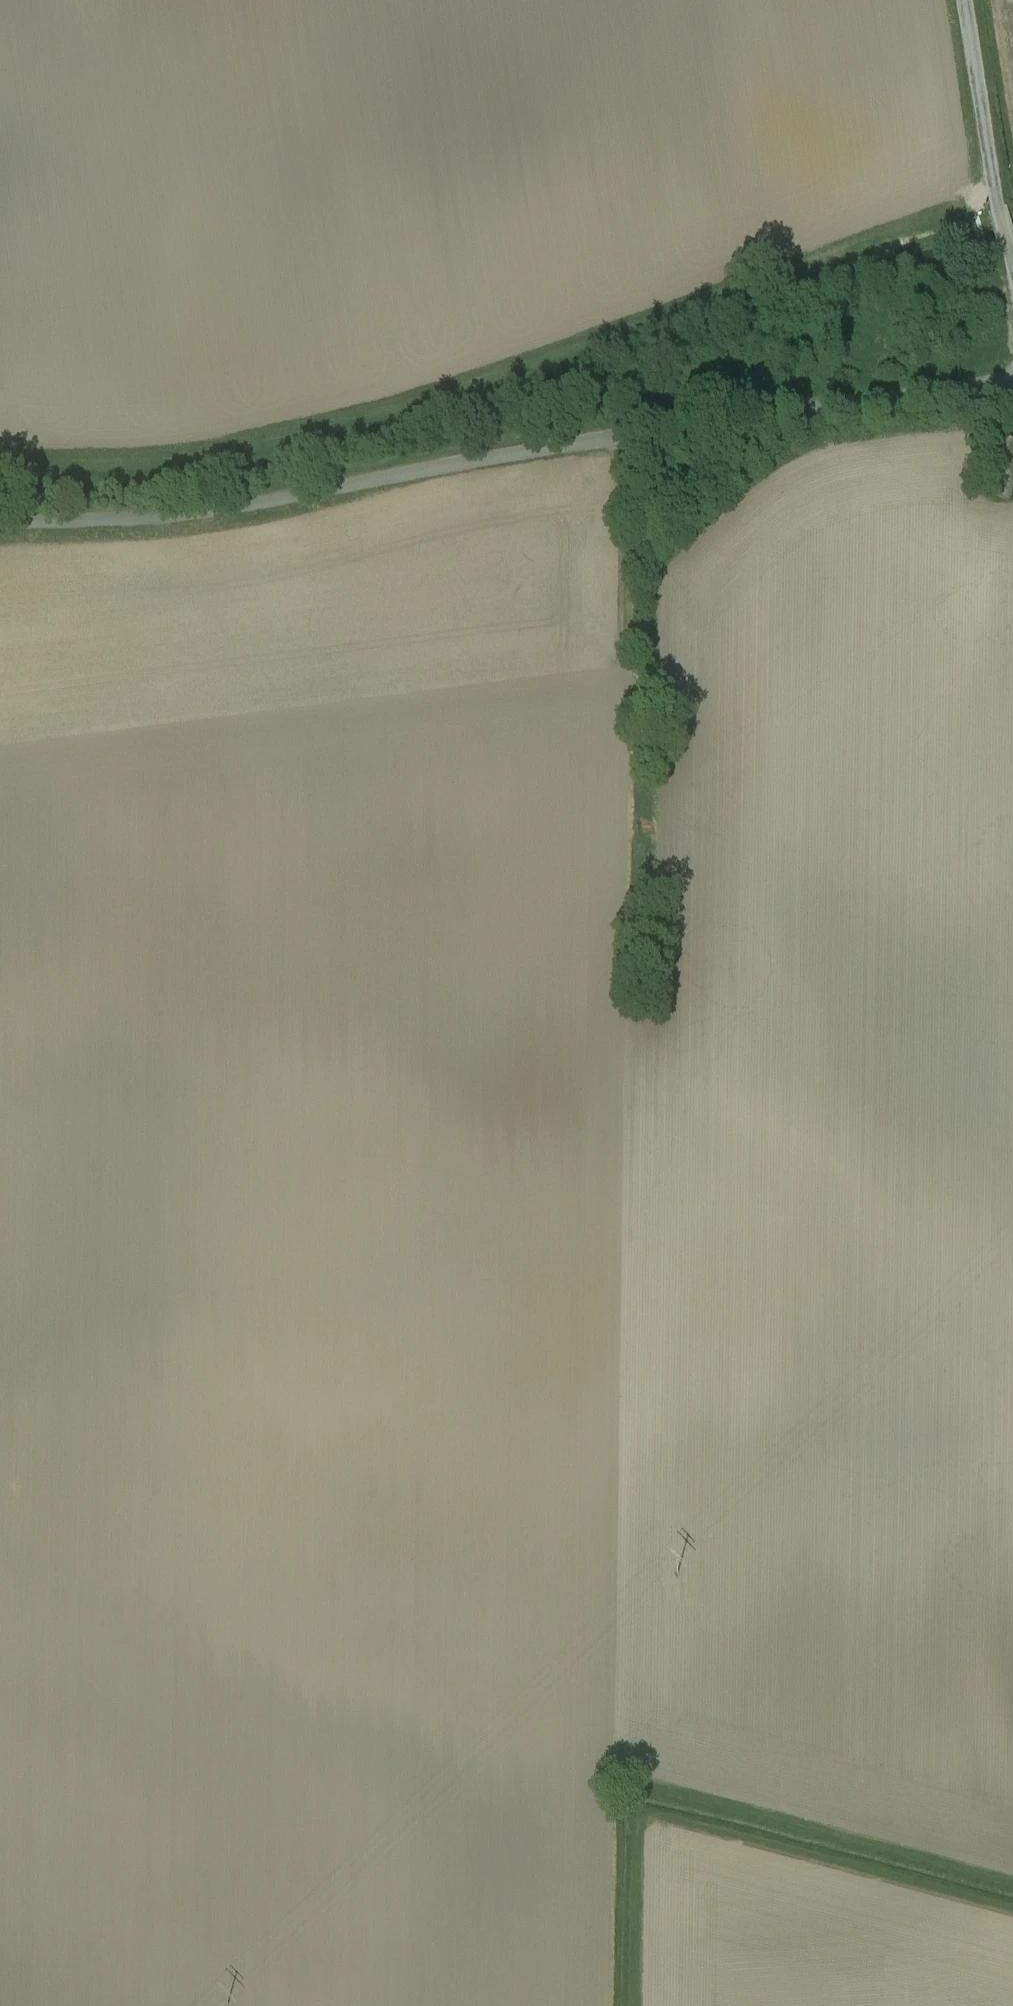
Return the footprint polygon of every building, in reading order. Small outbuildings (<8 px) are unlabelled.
[(1012,492),(1012,443),(1002,440),(991,498),(1011,502),(1012,492)]
